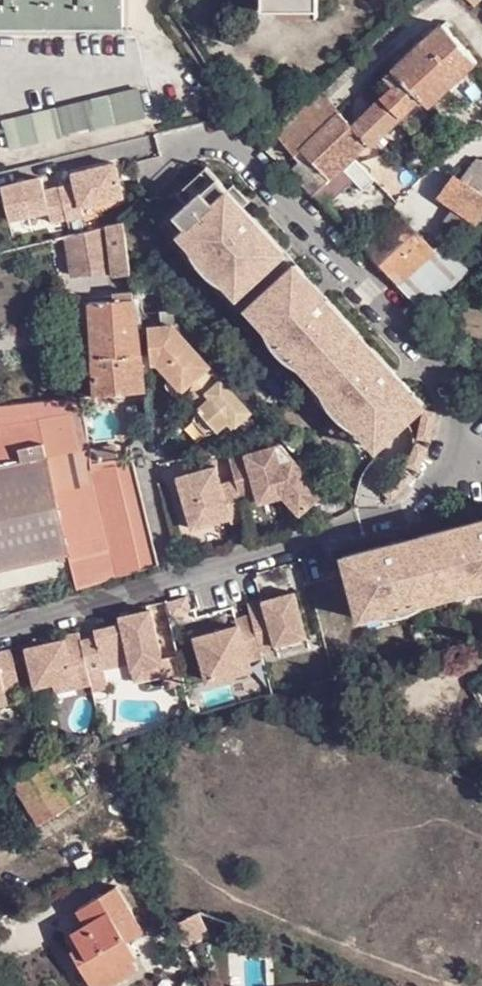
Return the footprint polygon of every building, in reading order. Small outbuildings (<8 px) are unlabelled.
[(125,0),(0,0),(0,25),(125,26),(125,0)] [(263,9),(316,9),(316,15),(318,14),(318,0),(263,0),(263,9)] [(294,170),(315,193),(342,168),(368,144),(370,147),(421,98),(428,106),(478,62),(443,23),(385,77),(394,86),(353,126),(340,113),(299,151),(305,159),(294,170)] [(147,115),(140,88),(6,121),(13,148),(147,115)] [(299,151),(340,113),(321,91),(280,130),(299,151)] [(463,180),(481,193),(481,151),(463,180)] [(379,154),(353,179),(370,199),(398,201),(412,188),(379,154)] [(82,183),(66,186),(71,218),(72,220),(89,216),(87,207),(129,198),(123,164),(80,173),(82,183)] [(190,206),(171,223),(197,250),(204,243),(219,260),(234,275),(226,282),(239,297),(287,253),(246,208),(251,203),(236,185),(230,191),(208,167),(179,194),(190,206)] [(315,193),(326,205),(353,179),(342,168),(315,193)] [(452,206),(471,219),(476,223),(481,216),(481,193),(463,180),(455,174),(437,195),(452,206)] [(49,176),(6,187),(14,220),(53,211),(56,222),(71,218),(66,186),(52,189),(49,176)] [(471,219),(452,206),(439,222),(456,237),(471,219)] [(398,284),(435,250),(397,211),(361,244),(398,284)] [(124,221),(70,235),(75,274),(115,269),(116,275),(123,274),(130,273),(124,221)] [(398,284),(413,300),(459,258),(444,242),(435,250),(398,284)] [(219,260),(204,243),(197,250),(195,253),(196,255),(198,258),(200,261),(203,265),(206,269),(209,272),(213,275),(216,278),(221,282),(224,284),(226,282),(234,275),(219,260)] [(298,265),(257,303),(268,314),(261,320),(272,333),(280,325),(295,342),(309,357),(301,365),(314,380),(363,335),(327,296),(318,304),(309,293),(313,289),(305,281),(310,277),(298,265)] [(132,289),(130,273),(123,274),(124,290),(132,289)] [(310,277),(305,281),(313,289),(309,293),(318,304),(327,296),(310,277)] [(146,287),(134,300),(137,326),(150,325),(175,324),(186,314),(155,278),(146,287)] [(144,391),(141,352),(141,348),(140,348),(137,326),(134,300),(133,297),(91,302),(96,396),(144,391)] [(257,303),(250,309),(261,320),(268,314),(257,303)] [(150,325),(152,351),(153,364),(163,368),(184,391),(212,366),(175,324),(150,325)] [(272,333),(271,335),(276,346),(284,355),(290,360),(295,364),(299,366),(301,365),(309,357),(295,342),(280,325),(272,333)] [(314,380),(329,396),(337,388),(352,403),(366,419),(358,427),(380,451),(428,405),(407,383),(398,390),(390,381),(399,373),(363,335),(314,380)] [(254,411),(212,366),(184,391),(201,410),(219,431),(232,419),(238,425),(254,411)] [(399,373),(390,381),(398,390),(407,383),(399,373)] [(366,419),(337,388),(329,396),(327,398),(328,399),(329,401),(331,404),(333,407),(335,409),(337,412),(340,415),(342,417),(345,420),(348,422),(352,425),(356,428),(358,427),(366,419)] [(0,405),(0,589),(59,574),(58,567),(72,563),(78,589),(160,564),(133,456),(119,458),(93,461),(91,449),(84,397),(0,405)] [(428,409),(425,438),(437,440),(440,411),(428,409)] [(219,431),(201,410),(195,421),(208,434),(219,431)] [(279,441),(229,456),(235,479),(240,497),(256,493),(285,484),(303,506),(322,489),(279,441)] [(423,442),(412,464),(423,470),(434,449),(423,442)] [(117,446),(91,449),(93,461),(119,458),(117,446)] [(231,522),(247,517),(240,497),(235,479),(221,483),(216,465),(177,476),(192,527),(229,517),(231,522)] [(409,467),(386,489),(394,499),(417,477),(409,467)] [(285,484),(256,493),(258,500),(282,493),(298,511),(303,506),(285,484)] [(436,530),(449,582),(452,593),(472,588),(469,576),(481,573),(481,518),(436,530)] [(393,540),(341,554),(358,617),(380,611),(376,600),(397,595),(417,590),(420,601),(437,597),(434,586),(449,582),(436,530),(420,535),(421,539),(409,542),(411,549),(396,552),(393,540)] [(420,535),(393,540),(396,552),(411,549),(409,542),(421,539),(420,535)] [(473,589),(474,589),(481,590),(481,573),(469,576),(472,588),(473,589)] [(260,597),(246,601),(249,612),(259,647),(274,644),(305,635),(293,590),(261,599),(260,597)] [(380,611),(381,613),(393,614),(404,611),(411,609),(417,605),(420,603),(420,601),(417,590),(397,595),(376,600),(380,611)] [(188,596),(169,601),(173,616),(192,611),(188,596)] [(99,635),(85,639),(94,682),(96,690),(112,686),(107,667),(134,661),(136,668),(166,661),(154,608),(123,615),(125,622),(98,628),(99,635)] [(249,612),(232,617),(234,625),(237,625),(247,660),(262,656),(259,647),(249,612)] [(234,625),(195,636),(207,679),(249,667),(247,660),(237,625),(234,625)] [(68,637),(30,645),(39,684),(56,680),(76,676),(79,686),(94,682),(85,639),(83,630),(67,633),(68,637)] [(305,635),(274,644),(276,650),(307,641),(305,635)] [(1,652),(8,685),(23,682),(14,645),(0,648),(0,652),(1,652)] [(8,685),(1,652),(0,652),(0,687),(8,685)] [(166,661),(136,668),(138,681),(167,674),(169,686),(186,682),(180,658),(166,661)] [(58,690),(79,686),(76,676),(56,680),(58,690)] [(193,712),(192,708),(188,706),(185,706),(182,708),(180,711),(180,715),(183,718),(186,719),(190,718),(192,715),(193,712)] [(47,761),(13,771),(23,787),(21,788),(31,803),(28,804),(25,814),(29,822),(39,823),(42,822),(43,823),(73,805),(73,804),(47,761)] [(61,850),(75,878),(99,866),(92,852),(86,839),(61,850)] [(103,980),(134,961),(140,957),(130,942),(146,932),(119,886),(80,909),(89,926),(75,934),(83,947),(103,980)] [(76,955),(93,985),(103,980),(83,947),(76,951),(78,954),(76,955)] [(94,985),(105,985),(139,969),(134,961),(103,980),(93,985),(94,985)] [(105,985),(112,985),(140,970),(139,969),(105,985)]
